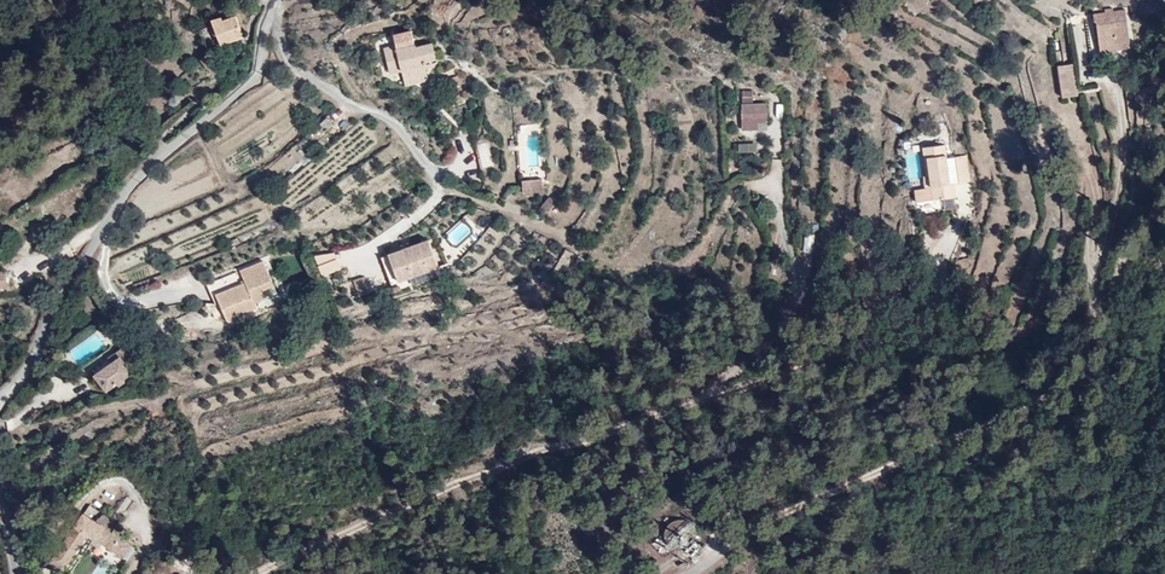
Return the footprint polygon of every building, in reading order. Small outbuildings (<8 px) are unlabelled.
[(1095,14),(1095,26),(1100,26),(1101,53),(1131,51),(1128,12),(1095,14)] [(227,43),(248,33),(238,13),(217,23),(227,43)] [(389,76),(404,74),(425,71),(425,69),(436,67),(434,48),(417,51),(414,34),(397,37),(398,50),(386,52),(389,76)] [(1075,89),(1073,61),(1058,62),(1059,90),(1075,89)] [(425,71),(404,74),(405,86),(427,83),(425,71)] [(454,92),(464,90),(461,80),(451,81),(454,92)] [(740,90),(740,103),(752,103),(752,90),(740,90)] [(744,125),(759,123),(769,122),(766,102),(741,105),(744,125)] [(761,131),(759,123),(744,125),(745,132),(761,131)] [(482,169),(500,165),(490,132),(473,136),(482,169)] [(737,154),(756,154),(756,144),(737,144),(737,154)] [(922,149),(928,181),(932,181),(933,188),(935,201),(958,197),(955,182),(950,183),(945,159),(942,146),(922,149)] [(971,180),(965,155),(953,157),(959,182),(971,180)] [(945,159),(950,183),(955,182),(959,182),(953,157),(945,159)] [(541,174),(522,174),(523,185),(541,185),(541,174)] [(932,181),(928,181),(924,182),(926,189),(933,188),(932,181)] [(550,213),(555,202),(546,198),(541,209),(550,213)] [(58,227),(74,221),(71,213),(55,219),(58,227)] [(804,235),(802,253),(811,254),(813,235),(804,235)] [(394,271),(386,274),(390,287),(439,269),(429,241),(389,255),(394,271)] [(381,258),(386,274),(394,271),(389,255),(381,258)] [(250,281),(273,269),(269,260),(245,271),(250,281)] [(217,284),(225,301),(237,328),(249,322),(248,319),(263,311),(259,301),(270,296),(268,293),(281,287),(273,269),(250,281),(245,271),(217,284)] [(359,299),(369,295),(362,278),(353,281),(359,299)] [(217,304),(225,301),(217,284),(209,287),(217,304)] [(123,364),(130,377),(138,372),(128,352),(119,356),(123,364)] [(110,361),(113,368),(123,364),(119,356),(110,361)] [(132,383),(130,377),(123,364),(113,368),(95,376),(104,396),(114,392),(116,396),(123,393),(120,389),(132,383)] [(94,520),(99,513),(89,506),(84,513),(94,520)] [(131,547),(92,520),(60,567),(69,573),(74,573),(97,542),(121,561),(131,547)] [(687,550),(694,541),(693,530),(687,524),(676,522),(665,532),(666,543),(675,552),(687,550)] [(702,550),(694,541),(687,550),(694,557),(702,550)] [(142,555),(131,547),(121,561),(133,569),(142,555)]
